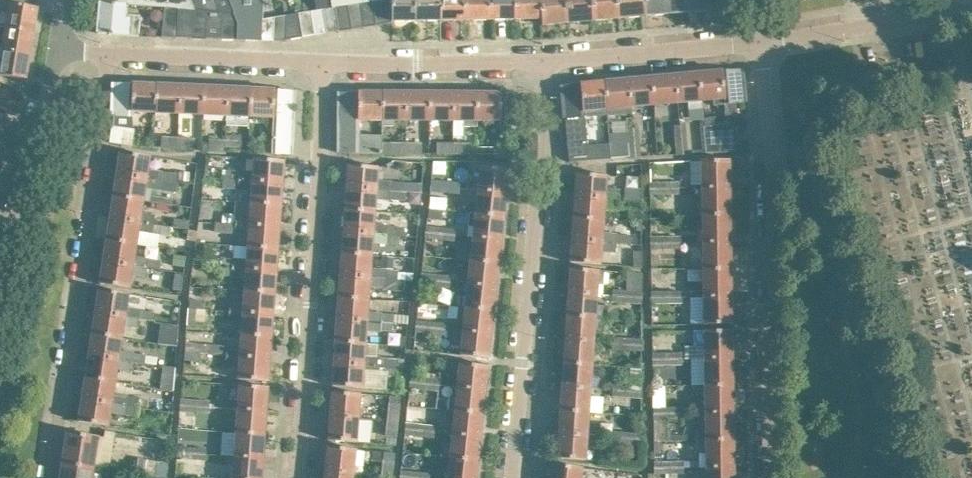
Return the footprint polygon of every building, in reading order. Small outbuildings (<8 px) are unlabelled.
[(4,28),(33,33),(38,0),(0,0),(0,13),(6,14),(4,28)] [(100,2),(126,4),(163,7),(176,8),(191,9),(194,9),(190,0),(100,0),(100,2)] [(194,9),(205,10),(221,11),(220,39),(237,39),(238,23),(228,0),(190,0),(194,9)] [(238,23),(237,39),(260,40),(261,19),(262,0),(228,0),(238,23)] [(330,9),(335,8),(347,6),(359,4),(371,2),(379,0),(328,0),(330,9)] [(371,2),(375,25),(391,23),(391,21),(391,0),(379,0),(371,2)] [(391,21),(415,20),(415,0),(391,0),(391,21)] [(415,20),(441,20),(440,0),(415,0),(415,20)] [(441,20),(465,20),(464,0),(440,0),(441,20)] [(465,20),(492,19),(492,0),(464,0),(465,20)] [(492,19),(516,19),(516,0),(492,0),(492,19)] [(516,19),(541,18),(540,0),(516,0),(516,19)] [(541,18),(542,24),(567,22),(565,0),(540,0),(541,18)] [(567,22),(592,20),(590,0),(565,0),(567,22)] [(592,20),(617,18),(616,0),(590,0),(592,20)] [(617,18),(642,16),(645,15),(644,0),(616,0),(617,18)] [(645,15),(666,13),(665,0),(644,0),(645,15)] [(666,13),(688,12),(687,0),(665,0),(666,13)] [(688,12),(709,10),(708,0),(687,0),(688,12)] [(100,2),(97,33),(128,35),(138,36),(140,15),(125,14),(126,4),(100,2)] [(371,2),(359,4),(363,27),(375,25),(371,2)] [(359,4),(347,6),(351,29),(363,27),(359,4)] [(347,6),(335,8),(338,31),(351,29),(347,6)] [(163,7),(161,37),(175,38),(176,8),(163,7)] [(176,8),(175,38),(190,38),(191,9),(176,8)] [(330,9),(322,10),(325,33),(338,31),(335,8),(330,9)] [(191,9),(190,38),(204,38),(205,10),(194,9),(191,9)] [(205,10),(204,38),(220,39),(221,11),(205,10)] [(322,10),(310,12),(314,35),(325,33),(322,10)] [(310,12),(298,14),(301,37),(314,35),(310,12)] [(286,15),(285,40),(301,37),(298,14),(286,15)] [(273,17),(271,40),(285,41),(285,40),(286,15),(273,17)] [(261,19),(260,40),(271,40),(273,17),(261,19)] [(29,57),(33,33),(4,28),(0,27),(0,29),(0,52),(29,57)] [(0,52),(0,74),(26,79),(29,57),(0,52)] [(735,102),(744,102),(741,69),(724,71),(727,106),(724,106),(725,123),(726,129),(737,129),(737,114),(735,102)] [(722,70),(698,72),(700,98),(712,97),(713,104),(724,103),(724,106),(727,106),(724,71),(723,71),(722,70)] [(701,105),(700,98),(698,72),(675,74),(677,101),(687,100),(687,107),(701,105)] [(653,103),(677,101),(675,74),(651,76),(653,103)] [(651,76),(627,78),(629,106),(653,103),(651,76)] [(627,78),(602,81),(604,108),(619,107),(620,115),(630,114),(629,106),(627,78)] [(605,112),(604,108),(602,81),(580,83),(562,85),(569,162),(588,160),(609,159),(607,141),(586,143),(583,114),(584,114),(605,112)] [(114,83),(113,115),(132,116),(133,111),(155,112),(156,84),(132,83),(114,83)] [(156,84),(155,112),(180,113),(181,85),(156,84)] [(190,108),(203,108),(204,86),(181,85),(180,113),(190,113),(190,108)] [(228,87),(204,86),(203,108),(215,109),(214,114),(227,115),(228,87)] [(227,115),(227,125),(249,126),(249,122),(250,122),(252,88),(228,87),(227,115)] [(275,89),(252,88),(250,122),(262,123),(262,117),(272,117),(270,153),(291,154),(293,90),(275,90),(275,89)] [(382,120),(382,91),(358,91),(358,92),(340,92),(339,153),(382,153),(382,135),(360,135),(360,120),(382,120)] [(382,91),(382,120),(382,124),(396,124),(396,120),(406,120),(406,91),(382,91)] [(406,91),(406,120),(429,121),(429,115),(429,92),(406,91)] [(454,92),(429,92),(429,115),(441,115),(441,120),(453,120),(454,92)] [(453,120),(453,136),(463,137),(463,127),(477,127),(477,121),(478,92),(454,92),(453,120)] [(478,92),(477,121),(498,121),(498,126),(509,126),(519,126),(519,93),(511,93),(501,93),(501,92),(498,92),(490,92),(487,92),(478,92)] [(685,122),(679,123),(672,123),(673,139),(686,138),(685,122)] [(737,131),(737,129),(726,129),(725,123),(718,124),(703,125),(705,152),(720,152),(729,152),(736,152),(735,144),(738,144),(738,142),(737,131)] [(134,129),(112,126),(109,142),(132,145),(134,129)] [(639,142),(638,126),(625,127),(625,131),(626,143),(639,142)] [(625,131),(609,132),(610,157),(629,156),(629,157),(634,157),(640,157),(640,155),(639,142),(626,143),(625,131)] [(226,137),(225,151),(242,152),(243,134),(226,133),(226,137)] [(178,148),(179,135),(162,134),(162,147),(178,148)] [(195,136),(179,135),(178,148),(195,149),(195,136)] [(225,151),(226,137),(209,136),(209,150),(225,151)] [(673,139),(674,154),(687,153),(686,138),(673,139)] [(386,153),(404,153),(404,141),(386,141),(386,153)] [(422,141),(404,141),(404,153),(422,153),(422,141)] [(437,153),(453,154),(453,141),(437,141),(437,153)] [(469,141),(453,141),(453,154),(468,154),(469,141)] [(493,147),(493,154),(493,158),(509,158),(509,147),(493,147)] [(149,156),(120,151),(117,173),(177,183),(179,173),(148,168),(149,156)] [(221,178),(239,179),(282,182),(284,160),(254,158),(253,170),(222,168),(221,178)] [(702,187),(727,187),(727,176),(729,176),(729,159),(701,160),(702,187)] [(346,187),(404,191),(405,180),(377,179),(378,167),(348,165),(346,187)] [(506,192),(508,168),(480,166),(478,189),(506,192)] [(117,173),(113,195),(142,200),(144,188),(176,193),(177,183),(117,173)] [(576,173),(575,195),(619,198),(620,187),(605,186),(606,175),(576,173)] [(239,179),(221,178),(203,177),(202,186),(252,190),(251,202),(280,204),(282,182),(239,179)] [(431,179),(430,191),(445,192),(446,180),(431,179)] [(446,180),(445,192),(460,193),(460,181),(446,180)] [(650,193),(666,193),(665,182),(650,183),(650,193)] [(681,182),(665,182),(666,193),(681,193),(681,182)] [(346,187),(345,209),(375,211),(376,199),(420,202),(421,192),(404,191),(346,187)] [(624,187),(623,198),(628,198),(641,199),(642,188),(624,187)] [(727,187),(702,187),(702,201),(706,201),(706,214),(730,214),(729,198),(727,198),(727,187)] [(471,199),(469,212),(503,216),(506,192),(478,189),(477,200),(471,199)] [(110,217),(170,227),(188,229),(189,220),(140,212),(142,200),(113,195),(110,217)] [(573,217),(603,219),(604,207),(618,208),(619,198),(575,195),(573,217)] [(213,200),(201,198),(199,216),(211,217),(213,200)] [(641,220),(641,199),(628,198),(627,219),(641,220)] [(223,222),(235,223),(279,226),(280,204),(251,202),(236,201),(235,213),(223,212),(223,222)] [(345,209),(343,231),(387,234),(387,226),(388,212),(375,211),(345,209)] [(473,237),(501,240),(503,216),(469,212),(468,225),(475,226),(473,237)] [(707,228),(703,228),(703,242),(728,242),(728,230),(730,230),(730,214),(706,214),(707,228)] [(170,227),(110,217),(106,239),(136,244),(150,246),(152,234),(168,237),(170,227)] [(573,217),(572,240),(616,243),(635,244),(636,234),(602,231),(603,219),(573,217)] [(235,223),(223,222),(215,222),(214,232),(249,234),(248,246),(277,248),(279,226),(235,223)] [(441,226),(426,224),(425,237),(440,238),(441,226)] [(455,240),(456,235),(457,227),(441,226),(440,238),(455,240)] [(197,230),(188,229),(187,240),(196,241),(197,230)] [(343,231),(341,253),(371,255),(372,243),(400,245),(401,235),(387,234),(343,231)] [(473,237),(471,260),(498,263),(501,240),(473,237)] [(666,248),(666,237),(650,237),(651,248),(666,248)] [(682,237),(666,237),(666,248),(682,248),(682,237)] [(106,239),(103,261),(145,268),(167,271),(168,260),(134,254),(136,244),(106,239)] [(615,252),(616,243),(572,240),(570,262),(599,264),(600,251),(615,252)] [(703,269),(730,269),(730,253),(728,253),(728,242),(703,242),(703,269)] [(220,266),(232,267),(276,270),(277,248),(248,246),(247,259),(221,257),(220,266)] [(640,266),(641,250),(632,249),(631,266),(640,266)] [(371,255),(341,253),(340,275),(398,279),(399,269),(371,267),(371,255)] [(471,260),(468,284),(496,287),(498,263),(471,260)] [(144,278),(145,268),(103,261),(99,283),(129,288),(131,276),(144,278)] [(274,292),(276,270),(232,267),(231,276),(245,277),(245,290),(274,292)] [(570,268),(568,292),(595,294),(601,294),(603,270),(570,268)] [(180,296),(183,271),(173,269),(169,294),(180,296)] [(704,297),(729,296),(729,285),(731,285),(730,269),(703,269),(704,297)] [(642,303),(642,273),(626,272),(625,289),(627,290),(626,302),(642,303)] [(436,274),(421,273),(420,285),(435,287),(436,274)] [(436,274),(435,287),(450,288),(451,276),(436,274)] [(340,275),(338,297),(367,299),(368,287),(397,289),(398,279),(340,275)] [(493,311),(496,287),(468,284),(467,295),(460,294),(458,307),(493,311)] [(138,318),(161,321),(168,323),(169,313),(141,309),(143,296),(99,289),(95,311),(138,318)] [(611,301),(626,302),(627,290),(625,289),(612,289),(611,301)] [(229,303),(228,311),(273,315),(274,292),(245,290),(244,304),(229,303)] [(595,294),(568,292),(567,315),(599,318),(600,304),(595,303),(595,294)] [(667,303),(667,292),(651,292),(652,303),(667,303)] [(683,292),(667,292),(667,303),(683,302),(683,292)] [(704,324),(731,324),(731,307),(729,307),(729,296),(704,297),(704,324)] [(367,311),(367,299),(338,297),(337,319),(396,324),(397,313),(367,311)] [(189,298),(188,306),(197,307),(202,308),(203,299),(189,298)] [(195,325),(197,307),(188,306),(187,324),(195,325)] [(463,331),(491,334),(493,311),(458,307),(457,320),(464,320),(463,331)] [(137,328),(138,318),(95,311),(92,333),(121,337),(123,326),(137,328)] [(271,337),(273,315),(228,311),(228,321),(242,322),(241,334),(271,337)] [(567,315),(565,339),(592,341),(593,330),(598,330),(599,318),(567,315)] [(337,319),(335,341),(365,343),(365,331),(381,332),(381,330),(407,332),(408,324),(396,324),(337,319)] [(432,322),(417,320),(415,333),(430,334),(432,322)] [(177,345),(178,324),(168,323),(161,321),(158,343),(177,345)] [(445,336),(446,330),(447,323),(432,322),(430,334),(445,336)] [(705,358),(730,357),(730,346),(732,346),(731,330),(693,330),(693,344),(704,344),(705,358)] [(491,334),(463,331),(460,355),(488,358),(491,334)] [(92,333),(88,355),(131,362),(133,351),(119,348),(121,337),(92,333)] [(226,347),(225,355),(269,359),(271,337),(241,334),(240,348),(226,347)] [(611,336),(611,342),(610,348),(626,349),(626,337),(611,336)] [(641,338),(626,337),(626,349),(641,351),(641,338)] [(186,338),(185,351),(197,352),(198,339),(186,338)] [(565,339),(563,363),(585,364),(586,352),(591,353),(592,341),(565,339)] [(365,343),(335,341),(334,363),(397,368),(398,357),(364,355),(365,343)] [(202,352),(197,352),(185,351),(184,359),(202,361),(202,352)] [(652,363),(668,363),(668,352),(652,352),(652,363)] [(684,352),(668,352),(668,363),(684,363),(684,352)] [(129,372),(131,362),(88,355),(85,377),(114,381),(115,370),(129,372)] [(268,381),(269,359),(225,355),(225,364),(239,365),(238,379),(268,381)] [(705,358),(691,358),(691,385),(705,385),(732,385),(732,369),(730,369),(730,357),(705,358)] [(397,368),(334,363),(332,386),(374,389),(375,374),(396,376),(397,368)] [(457,386),(485,389),(487,365),(459,363),(457,386)] [(563,363),(562,387),(589,388),(590,377),(598,377),(598,365),(590,365),(585,364),(563,363)] [(161,387),(174,389),(175,366),(162,365),(161,387)] [(410,387),(425,389),(426,377),(411,376),(410,387)] [(126,383),(114,381),(85,377),(81,399),(124,406),(126,397),(124,396),(126,383)] [(441,379),(426,377),(425,389),(440,390),(441,379)] [(626,385),(611,384),(611,390),(610,396),(625,397),(626,385)] [(239,385),(237,408),(266,410),(267,387),(239,385)] [(640,386),(626,385),(625,397),(640,398),(640,392),(640,386)] [(695,412),(705,412),(731,412),(731,401),(733,401),(732,385),(705,385),(705,399),(695,399),(695,412)] [(485,389),(457,386),(456,396),(451,396),(449,410),(454,410),(482,413),(485,389)] [(560,410),(582,412),(583,401),(588,401),(589,388),(562,387),(560,410)] [(331,391),(330,416),(357,417),(358,393),(331,391)] [(180,410),(195,411),(196,398),(181,397),(180,410)] [(210,399),(196,398),(195,411),(209,412),(210,399)] [(81,399),(78,421),(108,425),(109,413),(136,418),(138,408),(124,406),(81,399)] [(389,401),(387,419),(398,420),(400,403),(389,401)] [(684,406),(668,407),(668,417),(684,417),(684,406)] [(663,417),(668,417),(668,407),(652,407),(652,440),(663,440),(663,417)] [(236,421),(235,432),(264,434),(266,410),(237,408),(236,421)] [(454,410),(452,434),(480,437),(482,413),(454,410)] [(560,410),(558,434),(586,436),(587,412),(582,412),(560,410)] [(731,412),(705,412),(706,440),(733,439),(733,423),(731,423),(731,412)] [(330,416),(328,440),(355,442),(355,440),(357,417),(330,416)] [(396,444),(398,420),(387,419),(385,443),(396,444)] [(406,421),(405,434),(420,436),(422,423),(406,421)] [(435,437),(436,431),(436,425),(422,423),(420,436),(435,437)] [(62,462),(89,466),(93,467),(98,436),(67,431),(62,462)] [(222,431),(220,455),(234,456),(262,458),(264,434),(235,432),(222,431)] [(625,432),(611,431),(610,444),(625,445),(625,432)] [(640,433),(625,432),(625,445),(639,446),(640,433)] [(452,434),(449,458),(454,458),(477,460),(480,437),(452,434)] [(586,436),(558,434),(557,458),(578,459),(579,447),(585,447),(586,436)] [(706,454),(699,454),(699,467),(706,467),(732,467),(731,455),(733,455),(733,439),(706,440),(706,454)] [(177,458),(191,459),(192,447),(178,446),(177,458)] [(327,446),(325,469),(351,473),(354,449),(327,446)] [(206,448),(192,447),(191,459),(206,460),(206,448)] [(262,458),(234,456),(233,467),(238,468),(237,477),(261,477),(262,458)] [(135,474),(145,475),(147,476),(150,458),(137,457),(135,474)] [(454,458),(453,470),(448,470),(447,477),(476,477),(477,460),(454,458)] [(383,459),(382,476),(392,477),(394,461),(383,459)] [(62,462),(59,477),(91,477),(93,467),(89,466),(62,462)] [(550,477),(580,477),(581,467),(552,463),(550,477)] [(652,463),(652,473),(668,473),(668,463),(652,463)] [(684,463),(668,463),(668,473),(684,473),(684,463)] [(734,477),(732,477),(732,467),(706,467),(706,477),(734,477)] [(324,477),(351,477),(351,473),(325,469),(324,477)]
